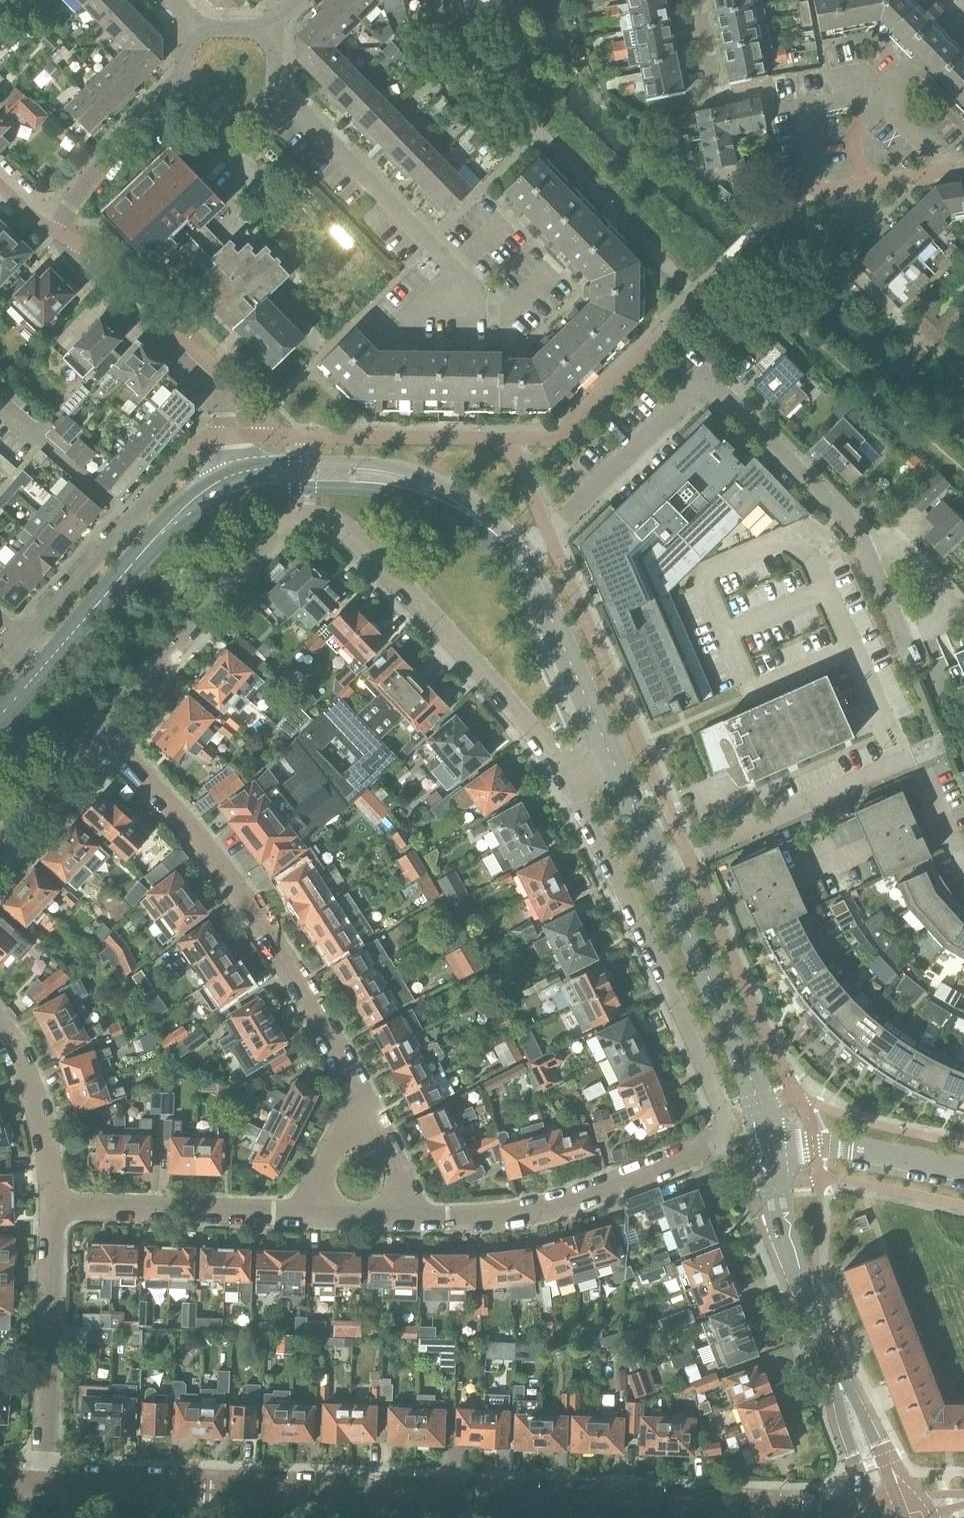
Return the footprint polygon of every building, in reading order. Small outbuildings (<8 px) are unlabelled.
[(99,23),(123,0),(90,0),(83,6),(99,23)] [(140,15),(130,5),(133,1),(132,0),(123,0),(99,23),(115,39),(140,15)] [(361,22),(339,0),(328,0),(331,3),(320,13),(345,38),(361,22)] [(391,0),(339,0),(361,22),(381,2),(391,0)] [(629,3),(605,8),(607,16),(667,4),(666,0),(628,0),(629,3)] [(717,12),(763,3),(762,0),(714,0),(717,12)] [(906,0),(815,0),(821,31),(880,19),(922,62),(963,105),(963,52),(961,56),(946,40),(931,24),(943,12),(935,3),(922,16),(906,0)] [(799,3),(801,15),(810,13),(808,1),(799,3)] [(717,12),(720,31),(766,22),(763,3),(717,12)] [(670,21),(667,4),(607,16),(608,24),(620,21),(622,32),(634,30),(634,29),(670,21)] [(22,23),(30,15),(21,7),(14,15),(22,23)] [(465,9),(467,22),(477,20),(475,7),(465,9)] [(297,59),(320,82),(345,58),(334,47),(345,38),(320,13),(297,35),(297,59)] [(810,13),(801,15),(803,27),(812,25),(810,13)] [(125,49),(115,59),(139,84),(162,62),(163,38),(140,15),(115,39),(125,49)] [(670,21),(634,29),(634,30),(636,38),(612,43),(614,51),(674,39),(670,21)] [(25,30),(32,37),(41,29),(34,22),(25,30)] [(724,48),(759,42),(770,40),(766,22),(720,31),(724,48)] [(424,26),(425,33),(433,32),(432,24),(424,26)] [(20,38),(12,30),(2,39),(11,48),(20,38)] [(59,45),(48,34),(41,41),(47,46),(43,50),(49,55),(52,52),(53,52),(59,45)] [(677,57),(674,39),(614,51),(615,59),(628,56),(630,67),(641,64),(677,57)] [(770,40),(759,42),(724,48),(727,65),(786,53),(785,46),(771,48),(770,40)] [(392,42),(385,50),(392,57),(399,50),(392,42)] [(788,62),(786,53),(727,65),(731,84),(777,75),(775,64),(788,62)] [(607,90),(621,87),(621,86),(681,74),(677,57),(641,64),(643,73),(619,78),(619,76),(605,79),(607,90)] [(361,74),(345,58),(320,82),(325,87),(322,91),(333,102),(361,74)] [(99,75),(126,104),(137,93),(134,89),(139,84),(115,59),(99,75)] [(44,67),(54,78),(60,71),(50,61),(44,67)] [(347,109),(352,115),(377,91),(361,74),(333,102),(343,113),(347,109)] [(681,74),(621,86),(621,87),(622,94),(646,89),(648,100),(684,93),(681,74)] [(99,75),(82,91),(107,116),(112,111),(115,114),(126,104),(99,75)] [(16,88),(2,101),(6,105),(20,91),(16,88)] [(15,116),(21,121),(24,119),(36,131),(50,116),(36,102),(35,103),(29,97),(28,99),(20,91),(0,111),(0,153),(10,143),(2,136),(11,127),(7,124),(15,116)] [(86,142),(92,135),(93,136),(105,125),(101,121),(107,116),(82,91),(66,108),(78,120),(70,129),(83,140),(85,143),(86,142)] [(393,107),(377,91),(352,115),(357,120),(354,123),(365,135),(393,107)] [(761,98),(724,106),(729,133),(730,135),(731,135),(767,128),(761,98)] [(724,106),(696,112),(701,139),(729,133),(724,106)] [(409,123),(393,107),(365,135),(375,146),(379,142),(384,148),(409,123)] [(397,167),(425,140),(409,123),(384,148),(389,153),(386,156),(397,167)] [(177,136),(168,127),(160,136),(168,144),(177,136)] [(729,133),(701,139),(705,158),(708,169),(737,163),(731,135),(730,135),(729,133)] [(486,144),(486,143),(476,134),(469,141),(479,151),(486,144)] [(687,134),(676,137),(677,144),(689,141),(687,134)] [(85,143),(83,140),(75,151),(82,157),(91,145),(86,142),(85,143)] [(441,156),(425,140),(397,167),(407,178),(411,175),(416,180),(441,156)] [(689,141),(677,144),(681,162),(693,159),(689,141)] [(479,151),(483,156),(491,149),(486,144),(479,151)] [(170,147),(102,214),(127,239),(168,281),(169,282),(183,268),(198,283),(194,287),(214,307),(210,311),(232,333),(236,329),(240,333),(273,367),(282,358),(305,337),(276,307),(270,301),(267,298),(292,273),(266,246),(259,253),(248,243),(240,250),(230,240),(222,247),(218,243),(214,239),(216,237),(204,224),(225,203),(224,203),(201,179),(200,178),(196,173),(193,170),(190,167),(187,165),(184,161),(173,150),(170,147)] [(543,154),(504,192),(515,203),(511,207),(519,216),(523,212),(533,222),(572,184),(543,154)] [(441,156),(416,180),(421,186),(418,189),(428,200),(457,172),(441,156)] [(473,189),(457,172),(428,200),(439,211),(443,207),(448,213),(473,189)] [(908,215),(933,241),(954,220),(963,218),(963,203),(963,194),(962,183),(937,187),(908,215)] [(572,184),(533,222),(544,232),(539,237),(547,245),(552,241),(562,251),(600,213),(597,210),(592,214),(571,192),(576,188),(572,184)] [(600,213),(562,251),(572,262),(568,266),(576,274),(580,270),(591,281),(626,248),(630,244),(628,242),(626,240),(625,239),(624,240),(621,243),(600,221),(604,217),(600,213)] [(908,215),(892,230),(917,256),(933,241),(908,215)] [(15,233),(3,221),(0,224),(0,223),(0,248),(15,233)] [(892,230),(877,245),(902,271),(917,256),(892,230)] [(30,252),(25,247),(27,245),(15,233),(0,248),(0,283),(30,252)] [(954,243),(944,253),(951,259),(961,250),(954,243)] [(886,287),(902,271),(877,245),(861,261),(886,287)] [(585,286),(585,297),(591,297),(591,302),(624,336),(625,335),(644,316),(645,268),(626,248),(591,281),(591,286),(585,286)] [(934,262),(941,269),(951,259),(944,253),(934,262)] [(8,305),(40,335),(47,327),(49,329),(61,316),(56,311),(72,294),(70,292),(73,289),(64,281),(61,284),(49,272),(39,283),(34,278),(8,305)] [(925,272),(913,283),(920,289),(931,279),(925,272)] [(904,292),(911,298),(920,289),(913,283),(904,292)] [(572,320),(562,330),(599,369),(603,365),(599,361),(620,340),(624,343),(625,344),(626,343),(628,341),(629,339),(625,335),(624,336),(591,302),(580,312),(576,308),(568,316),(572,320)] [(93,375),(101,383),(125,354),(116,346),(122,340),(101,320),(63,360),(87,381),(93,375)] [(351,332),(318,366),(318,367),(323,363),(333,373),(329,378),(336,385),(341,381),(358,399),(376,399),(378,399),(379,351),(375,348),(379,344),(379,343),(371,335),(367,339),(356,328),(351,332)] [(543,349),(533,359),(566,393),(565,394),(569,398),(571,396),(573,395),(574,394),(573,393),(570,389),(591,368),(595,373),(599,369),(562,330),(551,340),(547,336),(539,344),(543,349)] [(120,377),(125,382),(138,367),(137,366),(149,353),(137,341),(125,354),(101,383),(100,383),(108,390),(120,377)] [(785,418),(788,416),(808,396),(796,383),(804,375),(795,365),(799,362),(778,341),(754,364),(764,374),(753,385),(785,418)] [(376,399),(376,411),(383,411),(383,405),(413,405),(413,411),(418,411),(419,351),(405,351),(405,345),(393,345),(393,351),(379,351),(378,399),(376,399)] [(419,351),(418,411),(424,411),(424,405),(454,406),(454,412),(459,412),(460,352),(446,352),(446,346),(434,346),(434,352),(419,351)] [(460,352),(459,412),(465,412),(465,406),(495,406),(495,412),(500,412),(501,358),(502,358),(502,352),(486,352),(486,346),(475,346),(475,352),(460,352)] [(501,358),(500,412),(546,413),(565,394),(566,393),(533,359),(528,359),(528,353),(516,352),(516,358),(502,358),(501,358)] [(144,398),(167,372),(169,370),(168,369),(149,353),(137,366),(138,367),(125,382),(136,392),(130,399),(138,405),(144,398)] [(190,393),(167,372),(144,398),(158,410),(159,409),(185,433),(194,422),(190,418),(195,411),(195,404),(187,398),(190,393)] [(92,392),(83,384),(61,407),(71,415),(92,392)] [(864,414),(857,407),(847,416),(854,423),(864,414)] [(159,409),(158,410),(143,426),(165,446),(171,439),(176,443),(185,433),(159,409)] [(610,504),(570,544),(584,558),(584,559),(586,560),(604,603),(600,604),(600,605),(650,719),(670,711),(672,715),(678,712),(681,711),(682,711),(715,697),(670,593),(664,578),(685,569),(687,568),(756,500),(782,527),(783,528),(787,526),(811,515),(807,511),(764,467),(755,457),(747,449),(713,414),(708,409),(681,435),(686,441),(616,509),(610,504)] [(69,415),(58,427),(55,430),(69,443),(83,428),(69,415)] [(879,455),(865,440),(866,440),(843,417),(823,437),(832,446),(823,455),(851,483),(871,464),(879,455)] [(159,453),(165,446),(143,426),(128,443),(157,469),(166,459),(159,453)] [(96,453),(96,452),(79,438),(65,453),(83,468),(96,453)] [(148,480),(157,469),(128,443),(113,461),(135,481),(141,474),(148,480)] [(41,464),(48,456),(41,450),(34,458),(41,464)] [(11,475),(17,468),(0,453),(0,466),(11,475)] [(128,488),(135,481),(113,461),(96,480),(119,500),(124,504),(133,493),(128,488)] [(922,462),(913,471),(918,477),(928,468),(922,462)] [(9,486),(17,493),(31,477),(23,470),(9,486)] [(922,511),(949,484),(937,473),(911,500),(922,511)] [(55,498),(62,504),(62,503),(87,526),(102,509),(70,481),(55,498)] [(0,497),(0,507),(3,509),(17,493),(9,486),(0,497)] [(936,526),(925,536),(943,555),(963,534),(963,524),(942,502),(927,517),(936,526)] [(62,503),(62,504),(48,520),(73,542),(87,526),(62,503)] [(24,528),(59,558),(73,542),(48,520),(38,511),(24,528)] [(17,537),(26,545),(20,552),(45,574),(59,558),(24,528),(17,537)] [(0,558),(0,564),(31,591),(45,574),(20,552),(20,553),(11,545),(0,558)] [(289,575),(268,596),(290,618),(291,617),(290,616),(327,579),(330,576),(321,567),(318,570),(309,561),(309,562),(303,561),(303,567),(292,578),(289,575)] [(0,564),(0,565),(0,594),(16,608),(31,591),(0,564)] [(327,579),(290,616),(291,617),(298,624),(302,620),(311,628),(317,621),(320,623),(346,598),(344,597),(347,594),(338,585),(335,588),(327,579)] [(352,604),(328,627),(346,646),(370,623),(368,620),(368,617),(364,613),(361,613),(352,604)] [(370,623),(346,646),(364,664),(388,641),(379,632),(379,629),(375,625),(372,625),(370,623)] [(316,632),(304,644),(314,655),(327,643),(316,632)] [(256,651),(257,650),(239,635),(229,646),(248,661),(249,660),(254,654),(256,651)] [(268,640),(258,649),(266,657),(266,658),(277,648),(268,640)] [(392,648),(360,678),(378,697),(410,667),(408,665),(406,659),(400,656),(392,648)] [(248,661),(257,668),(266,676),(271,668),(262,661),(265,658),(266,657),(258,649),(257,650),(256,651),(254,654),(249,660),(248,661)] [(214,668),(212,670),(250,701),(265,682),(253,671),(228,650),(222,658),(221,660),(217,660),(214,664),(214,668)] [(954,654),(959,664),(949,668),(958,689),(963,686),(963,650),(954,654)] [(335,678),(334,692),(337,695),(348,684),(358,675),(348,665),(335,678)] [(378,697),(358,716),(381,739),(395,726),(401,721),(400,721),(432,690),(410,667),(378,697)] [(203,681),(196,689),(225,713),(231,705),(240,712),(250,701),(212,670),(211,672),(207,673),(204,676),(204,680),(203,681)] [(278,687),(286,679),(278,671),(270,679),(278,687)] [(827,675),(700,731),(715,776),(716,776),(715,772),(726,769),(739,788),(740,788),(854,737),(843,711),(848,709),(838,685),(833,688),(827,675)] [(337,695),(339,697),(340,696),(344,701),(355,691),(348,684),(337,695)] [(318,703),(307,690),(297,700),(307,712),(318,703)] [(432,690),(400,721),(401,721),(412,733),(418,727),(424,733),(450,709),(442,700),(440,695),(434,692),(432,690)] [(399,758),(381,739),(358,716),(344,701),(340,696),(339,697),(297,738),(256,782),(306,847),(327,831),(329,829),(328,829),(325,825),(349,806),(384,772),(399,758)] [(188,697),(172,717),(196,738),(197,737),(213,718),(188,697)] [(292,737),(312,717),(298,705),(279,726),(292,737)] [(244,721),(233,712),(225,722),(236,731),(244,721)] [(175,758),(183,749),(209,763),(216,754),(197,737),(196,738),(172,717),(162,728),(163,729),(154,740),(175,758)] [(422,747),(415,753),(432,772),(445,760),(473,737),(471,734),(471,731),(467,727),(464,726),(456,717),(429,740),(430,742),(422,748),(422,747)] [(236,731),(225,722),(218,730),(229,739),(236,731)] [(283,732),(276,739),(282,746),(289,739),(283,732)] [(445,760),(432,772),(448,791),(462,779),(462,780),(489,756),(481,747),(482,744),(478,739),(474,739),(473,737),(445,760)] [(410,741),(402,749),(407,755),(410,753),(415,747),(417,746),(411,740),(410,741)] [(444,799),(431,810),(439,820),(454,810),(451,806),(455,803),(458,807),(468,809),(477,802),(485,814),(509,797),(513,797),(514,793),(515,793),(515,792),(514,788),(511,787),(501,772),(501,768),(497,767),(497,766),(496,767),(492,767),(491,770),(467,787),(459,792),(457,789),(456,789),(444,799)] [(234,772),(209,791),(219,804),(244,785),(234,772)] [(305,847),(306,847),(256,782),(223,808),(233,821),(231,822),(261,860),(262,859),(272,872),(273,871),(305,847)] [(387,810),(399,801),(391,793),(389,795),(379,784),(371,791),(381,802),(387,810)] [(368,790),(354,803),(366,815),(380,802),(368,790)] [(437,790),(425,800),(431,808),(443,799),(437,790)] [(893,874),(928,858),(928,857),(931,856),(922,836),(916,839),(910,825),(916,822),(902,790),(853,812),(883,878),(892,873),(893,874)] [(108,846),(110,848),(119,856),(124,861),(147,836),(133,824),(134,823),(129,818),(131,815),(121,806),(119,809),(114,804),(113,805),(102,795),(83,815),(91,823),(87,827),(98,837),(102,832),(112,842),(108,846)] [(501,844),(534,826),(521,803),(489,821),(501,844)] [(214,818),(209,813),(204,817),(208,823),(214,818)] [(486,829),(481,821),(470,827),(475,836),(486,829)] [(75,823),(59,841),(83,862),(99,844),(75,823)] [(546,849),(534,826),(501,844),(491,850),(503,872),(513,866),(514,867),(546,849)] [(401,850),(413,841),(403,827),(391,835),(401,850)] [(68,879),(83,862),(59,841),(44,858),(68,879)] [(279,880),(292,900),(338,870),(332,861),(324,867),(316,855),(321,852),(316,845),(311,848),(310,846),(306,849),(305,847),(273,871),(279,880)] [(762,932),(805,913),(805,912),(807,911),(778,846),(730,867),(743,899),(750,896),(756,910),(750,912),(759,933),(762,931),(762,932)] [(413,851),(399,860),(407,872),(404,875),(409,882),(417,877),(426,871),(414,851),(413,851)] [(518,873),(530,896),(560,880),(549,857),(518,873)] [(936,876),(928,858),(893,874),(908,908),(945,884),(939,874),(936,876)] [(154,887),(170,873),(162,863),(145,876),(154,887)] [(35,868),(19,886),(42,907),(58,889),(35,868)] [(331,904),(324,893),(344,880),(338,870),(292,900),(305,920),(331,904)] [(426,871),(417,877),(431,901),(440,896),(426,871)] [(514,881),(510,873),(509,872),(498,878),(502,887),(514,881)] [(149,913),(154,921),(190,893),(175,874),(149,894),(140,902),(142,904),(139,906),(145,915),(149,913)] [(438,881),(447,897),(455,892),(447,876),(438,881)] [(572,904),(560,880),(530,896),(542,920),(572,904)] [(945,884),(908,908),(926,928),(955,902),(949,896),(952,894),(952,893),(945,884)] [(27,924),(31,919),(38,925),(48,913),(42,907),(19,886),(3,902),(27,924)] [(79,900),(69,891),(63,899),(72,908),(79,900)] [(130,892),(124,898),(134,907),(139,901),(130,892)] [(190,893),(154,921),(155,921),(154,922),(162,933),(158,938),(163,945),(206,914),(190,893)] [(345,922),(355,915),(360,912),(348,893),(331,904),(305,920),(318,939),(345,922)] [(844,899),(829,907),(835,917),(849,910),(844,899)] [(443,901),(433,907),(444,928),(454,922),(443,901)] [(461,919),(470,914),(463,902),(454,907),(461,919)] [(926,928),(944,947),(963,922),(963,907),(962,905),(960,908),(955,902),(926,928)] [(835,917),(841,928),(855,920),(849,910),(835,917)] [(541,957),(555,950),(586,934),(574,911),(543,927),(548,935),(533,943),(541,957)] [(765,938),(762,940),(769,954),(772,953),(771,951),(806,933),(814,929),(805,913),(762,932),(765,938)] [(361,926),(355,915),(345,922),(318,939),(331,960),(372,934),(366,925),(361,926)] [(10,951),(15,955),(22,955),(32,944),(3,917),(0,920),(0,961),(10,951)] [(870,917),(863,922),(870,933),(878,928),(870,917)] [(514,939),(515,938),(523,933),(535,927),(532,919),(519,926),(510,931),(514,939)] [(457,948),(470,942),(460,922),(448,928),(457,948)] [(963,959),(963,922),(944,947),(963,959)] [(180,942),(193,963),(222,943),(209,923),(180,942)] [(103,924),(95,932),(104,941),(105,940),(112,932),(103,924)] [(866,939),(857,925),(849,930),(859,944),(866,939)] [(891,959),(903,948),(896,940),(885,934),(880,927),(878,928),(870,933),(880,947),(891,959)] [(538,935),(535,928),(524,933),(528,940),(538,935)] [(36,929),(29,937),(38,945),(45,937),(36,929)] [(109,945),(116,954),(128,945),(114,929),(112,932),(105,940),(109,945)] [(775,958),(772,960),(780,974),(783,972),(783,971),(816,950),(806,933),(771,951),(772,953),(775,958)] [(598,959),(586,934),(555,950),(567,974),(598,959)] [(345,985),(390,958),(378,939),(333,964),(345,985)] [(866,939),(859,944),(854,948),(861,958),(874,948),(866,939)] [(236,963),(222,943),(193,963),(208,983),(236,963)] [(112,967),(120,963),(116,954),(109,945),(98,955),(103,963),(108,959),(112,967)] [(138,967),(128,945),(116,954),(120,963),(125,975),(138,967)] [(467,945),(450,954),(463,977),(480,967),(467,945)] [(787,977),(784,979),(793,993),(796,991),(795,989),(827,967),(827,968),(835,962),(824,945),(816,951),(816,950),(783,971),(783,972),(787,977)] [(912,957),(903,948),(891,959),(900,968),(912,957)] [(868,966),(876,975),(888,963),(879,955),(868,966)] [(345,985),(357,1005),(386,988),(402,979),(390,958),(345,985)] [(251,984),(236,963),(208,983),(198,990),(212,1010),(251,984)] [(896,972),(888,963),(876,975),(884,983),(896,972)] [(582,1004),(612,988),(601,965),(570,980),(571,981),(563,984),(561,980),(526,998),(527,998),(523,1000),(527,1009),(542,1001),(562,991),(571,1009),(582,1004)] [(800,996),(797,998),(807,1011),(810,1008),(809,1007),(839,983),(827,968),(827,967),(795,989),(796,991),(800,996)] [(60,968),(42,984),(50,993),(68,978),(60,968)] [(145,996),(155,989),(142,970),(132,977),(145,996)] [(523,992),(526,998),(561,980),(558,973),(547,978),(534,984),(535,986),(523,992)] [(896,987),(906,994),(916,982),(906,974),(896,987)] [(402,979),(386,988),(357,1005),(370,1026),(417,998),(404,977),(402,979)] [(59,990),(62,996),(35,1010),(47,1032),(76,1017),(87,1012),(80,998),(88,994),(80,979),(59,990)] [(933,995),(943,1001),(951,987),(941,981),(933,995)] [(925,989),(916,982),(906,994),(915,1002),(925,989)] [(814,1013),(812,1016),(822,1028),(825,1025),(824,1024),(852,997),(839,983),(809,1007),(810,1008),(814,1013)] [(962,993),(951,987),(943,1001),(954,1007),(962,993)] [(582,1032),(624,1013),(612,988),(582,1004),(571,1009),(582,1032)] [(830,1030),(827,1032),(838,1044),(841,1041),(840,1040),(866,1011),(852,997),(824,1024),(825,1025),(830,1030)] [(232,1035),(220,1042),(225,1051),(233,1046),(232,1045),(273,1020),(267,1010),(268,1007),(265,1002),(263,1002),(261,999),(224,1021),(232,1035)] [(921,1013),(931,1019),(940,1005),(929,999),(921,1013)] [(496,1020),(506,1014),(501,1004),(490,1009),(496,1020)] [(161,1005),(148,1014),(153,1021),(165,1012),(161,1005)] [(950,1012),(940,1005),(931,1019),(942,1026),(950,1012)] [(373,1030),(384,1051),(411,1037),(411,1036),(424,1029),(413,1008),(373,1030)] [(846,1045),(844,1048),(854,1057),(855,1058),(881,1025),(866,1011),(840,1040),(841,1041),(846,1045)] [(511,1025),(506,1014),(496,1020),(496,1021),(497,1021),(502,1030),(511,1025)] [(963,1036),(963,1032),(963,1019),(958,1016),(952,1031),(963,1036)] [(76,1017),(47,1032),(60,1056),(105,1033),(100,1023),(84,1032),(76,1017)] [(607,1056),(639,1041),(628,1018),(596,1033),(607,1056)] [(273,1020),(232,1045),(233,1046),(250,1074),(284,1054),(279,1046),(286,1041),(284,1038),(286,1036),(283,1031),(280,1031),(273,1020)] [(113,1036),(123,1032),(119,1021),(109,1026),(113,1036)] [(855,1058),(867,1066),(869,1063),(874,1067),(875,1068),(898,1037),(881,1025),(855,1058)] [(183,1040),(191,1051),(209,1039),(201,1027),(183,1040)] [(424,1029),(411,1036),(411,1037),(384,1051),(395,1072),(441,1048),(440,1048),(438,1042),(435,1043),(435,1041),(430,1042),(424,1029)] [(158,1041),(166,1054),(179,1044),(171,1032),(158,1041)] [(126,1044),(122,1035),(115,1038),(118,1047),(126,1044)] [(508,1061),(521,1055),(512,1037),(499,1043),(508,1061)] [(872,1070),(885,1079),(887,1076),(893,1080),(894,1081),(914,1047),(898,1037),(875,1068),(874,1067),(872,1070)] [(522,1044),(531,1060),(541,1055),(533,1039),(522,1044)] [(652,1066),(639,1041),(607,1056),(620,1082),(652,1066)] [(62,1061),(70,1086),(101,1076),(96,1062),(113,1056),(110,1046),(62,1061)] [(891,1083),(905,1091),(907,1088),(912,1091),(914,1092),(932,1057),(914,1047),(894,1081),(893,1080),(891,1083)] [(402,1093),(405,1092),(405,1091),(444,1071),(438,1060),(443,1058),(444,1054),(441,1048),(395,1072),(392,1073),(402,1093)] [(541,1090),(543,1089),(560,1081),(553,1067),(564,1061),(558,1049),(531,1063),(530,1061),(528,1062),(541,1090)] [(912,1091),(911,1094),(925,1101),(927,1098),(933,1101),(934,1101),(950,1066),(951,1066),(954,1059),(935,1051),(932,1057),(914,1092),(912,1091)] [(282,1055),(269,1063),(276,1074),(293,1063),(287,1053),(285,1054),(282,1055)] [(528,1072),(535,1093),(541,1090),(528,1062),(525,1064),(528,1072)] [(523,1063),(504,1073),(507,1082),(528,1072),(525,1064),(524,1064),(523,1063)] [(946,1110),(947,1106),(954,1109),(955,1109),(963,1085),(963,1071),(951,1066),(950,1066),(934,1101),(933,1101),(931,1104),(946,1110)] [(619,1086),(628,1108),(662,1094),(652,1069),(619,1086)] [(455,1092),(444,1071),(405,1091),(405,1092),(417,1114),(455,1093),(455,1092)] [(507,1082),(504,1073),(483,1083),(488,1092),(507,1082)] [(123,1086),(106,1091),(101,1076),(70,1086),(79,1112),(127,1096),(123,1086)] [(295,1081),(288,1095),(277,1090),(272,1091),(258,1085),(252,1097),(273,1108),(303,1123),(318,1093),(295,1081)] [(588,1102),(606,1092),(601,1081),(582,1090),(588,1102)] [(216,1083),(216,1089),(217,1095),(226,1095),(225,1082),(216,1083)] [(963,1116),(963,1085),(955,1109),(954,1109),(953,1112),(963,1116)] [(140,1087),(131,1090),(133,1098),(143,1095),(140,1087)] [(150,1114),(161,1114),(162,1092),(151,1092),(150,1114)] [(162,1092),(161,1114),(172,1115),(173,1093),(162,1092)] [(673,1124),(662,1094),(628,1108),(610,1115),(611,1118),(593,1123),(598,1141),(610,1138),(608,1131),(628,1124),(627,1120),(643,1114),(650,1133),(673,1124)] [(485,1103),(473,1108),(477,1117),(487,1112),(485,1103)] [(429,1140),(456,1127),(463,1123),(477,1117),(473,1108),(472,1106),(452,1116),(447,1104),(419,1117),(429,1140)] [(268,1133),(292,1145),(303,1123),(273,1108),(262,1129),(263,1130),(268,1133)] [(593,1112),(595,1121),(611,1118),(609,1108),(593,1112)] [(292,1145),(268,1133),(263,1130),(262,1129),(226,1110),(226,1122),(236,1126),(258,1138),(256,1142),(262,1145),(253,1163),(276,1175),(292,1145)] [(114,1128),(125,1128),(125,1116),(114,1115),(114,1128)] [(125,1137),(124,1169),(150,1170),(152,1119),(140,1119),(140,1129),(125,1128),(125,1137)] [(169,1171),(195,1172),(197,1135),(197,1133),(181,1132),(181,1121),(165,1120),(164,1139),(170,1139),(169,1171)] [(210,1135),(197,1135),(195,1172),(222,1173),(224,1121),(213,1121),(212,1133),(210,1133),(210,1135)] [(0,1122),(0,1149),(8,1146),(7,1143),(10,1142),(6,1132),(4,1132),(1,1122),(0,1122)] [(466,1148),(460,1135),(467,1131),(463,1123),(456,1127),(429,1140),(426,1141),(435,1161),(438,1160),(466,1148)] [(495,1123),(486,1125),(489,1137),(497,1134),(499,1133),(495,1123)] [(545,1134),(554,1165),(593,1153),(587,1131),(561,1138),(559,1130),(545,1134)] [(92,1169),(124,1169),(125,1137),(112,1137),(112,1133),(112,1132),(99,1132),(99,1153),(94,1152),(89,1156),(88,1164),(92,1169)] [(504,1132),(499,1133),(497,1134),(504,1159),(511,1179),(533,1173),(532,1171),(524,1141),(511,1144),(508,1133),(504,1132)] [(497,1161),(504,1159),(497,1134),(489,1137),(466,1148),(438,1160),(448,1182),(463,1175),(466,1181),(472,1183),(483,1177),(485,1171),(483,1166),(477,1164),(473,1165),(470,1158),(492,1148),(494,1153),(497,1161)] [(545,1134),(524,1141),(532,1171),(554,1165),(545,1134)] [(622,1149),(612,1152),(614,1162),(625,1160),(622,1149)] [(0,1176),(0,1200),(13,1199),(13,1197),(15,1194),(15,1189),(13,1187),(12,1175),(0,1176)] [(439,1199),(450,1199),(450,1187),(440,1187),(439,1199)] [(658,1188),(626,1200),(631,1213),(644,1208),(649,1221),(667,1214),(667,1216),(672,1229),(706,1216),(705,1213),(706,1210),(704,1205),(702,1204),(697,1191),(664,1203),(658,1188)] [(14,1223),(14,1211),(16,1209),(15,1203),(13,1202),(13,1199),(0,1200),(0,1223),(14,1223)] [(870,1225),(866,1214),(854,1218),(859,1229),(870,1225)] [(706,1216),(672,1229),(681,1254),(716,1241),(711,1228),(712,1226),(710,1220),(708,1219),(706,1216)] [(586,1233),(585,1234),(595,1266),(610,1261),(614,1275),(616,1283),(625,1281),(625,1279),(627,1267),(630,1244),(626,1231),(626,1225),(611,1229),(610,1226),(608,1227),(598,1230),(596,1228),(590,1230),(588,1233),(586,1233)] [(573,1236),(561,1240),(562,1241),(562,1240),(575,1283),(590,1278),(587,1268),(588,1268),(595,1266),(585,1234),(586,1233),(583,1234),(580,1232),(574,1234),(573,1236)] [(13,1263),(13,1260),(15,1261),(16,1249),(13,1249),(14,1238),(0,1237),(0,1263),(13,1263)] [(549,1244),(538,1248),(547,1280),(556,1277),(559,1288),(575,1283),(562,1240),(562,1241),(559,1241),(557,1240),(551,1242),(549,1244)] [(86,1266),(85,1270),(87,1272),(87,1276),(89,1276),(88,1288),(102,1288),(102,1297),(112,1297),(112,1285),(113,1246),(100,1245),(99,1243),(94,1243),(92,1245),(88,1245),(88,1264),(86,1266)] [(113,1246),(112,1285),(136,1286),(136,1278),(137,1278),(139,1247),(135,1247),(133,1245),(128,1245),(126,1246),(113,1246)] [(147,1247),(146,1280),(147,1286),(169,1287),(171,1248),(168,1248),(166,1246),(161,1245),(158,1247),(147,1247)] [(171,1248),(169,1287),(193,1288),(194,1249),(183,1248),(181,1246),(175,1246),(173,1248),(171,1248)] [(203,1249),(201,1285),(210,1285),(210,1281),(225,1281),(226,1250),(224,1250),(222,1247),(216,1247),(214,1249),(203,1249)] [(225,1281),(225,1292),(241,1292),(240,1300),(246,1305),(252,1306),(253,1281),(249,1281),(250,1250),(239,1250),(237,1248),(231,1248),(229,1250),(226,1250),(225,1281)] [(257,1251),(256,1293),(267,1293),(267,1291),(280,1291),(281,1291),(282,1251),(280,1251),(278,1249),(272,1249),(269,1251),(257,1251)] [(508,1252),(506,1253),(509,1284),(534,1282),(531,1250),(519,1251),(517,1249),(511,1250),(508,1252)] [(687,1271),(680,1274),(686,1290),(728,1274),(727,1270),(728,1268),(726,1263),(723,1261),(719,1249),(684,1263),(687,1271)] [(280,1291),(280,1297),(305,1298),(307,1252),(295,1252),(292,1250),(287,1250),(284,1252),(282,1251),(281,1291),(280,1291)] [(313,1252),(312,1285),(337,1285),(338,1253),(335,1253),(333,1251),(327,1251),(325,1253),(313,1252)] [(338,1253),(337,1285),(361,1286),(362,1254),(350,1253),(348,1252),(342,1251),(340,1253),(338,1253)] [(492,1254),(481,1255),(485,1287),(509,1284),(506,1253),(503,1253),(501,1251),(495,1252),(492,1254)] [(667,1251),(655,1256),(659,1266),(671,1262),(667,1251)] [(369,1254),(368,1286),(384,1287),(383,1299),(392,1299),(394,1255),(383,1255),(381,1253),(375,1252),(373,1254),(369,1254)] [(394,1255),(392,1299),(416,1300),(417,1288),(418,1256),(415,1256),(413,1254),(407,1253),(405,1255),(394,1255)] [(425,1288),(425,1300),(449,1300),(450,1256),(447,1256),(445,1254),(439,1254),(436,1256),(425,1256),(425,1288)] [(450,1256),(449,1300),(466,1300),(466,1288),(474,1288),(474,1256),(463,1256),(461,1254),(455,1254),(452,1256),(450,1256)] [(884,1254),(844,1270),(854,1294),(859,1308),(893,1295),(896,1294),(899,1293),(894,1280),(888,1265),(884,1255),(884,1254)] [(12,1287),(12,1285),(14,1285),(15,1274),(13,1273),(13,1263),(0,1263),(0,1287),(12,1287)] [(627,1267),(625,1279),(635,1276),(631,1266),(627,1267)] [(663,1266),(638,1275),(641,1284),(659,1281),(666,1273),(663,1266)] [(728,1274),(686,1290),(691,1304),(699,1301),(703,1311),(737,1298),(732,1286),(734,1283),(732,1278),(729,1277),(728,1274)] [(550,1286),(541,1287),(544,1307),(552,1306),(550,1286)] [(11,1312),(12,1301),(14,1301),(14,1290),(12,1289),(12,1287),(0,1287),(0,1312),(11,1312)] [(206,1289),(197,1289),(197,1301),(206,1301),(206,1289)] [(893,1295),(859,1308),(866,1327),(876,1351),(881,1364),(915,1350),(917,1349),(921,1348),(916,1337),(910,1321),(906,1310),(900,1295),(899,1293),(896,1294),(893,1295)] [(365,1294),(354,1294),(353,1305),(365,1305),(365,1294)] [(480,1295),(480,1307),(481,1307),(481,1315),(489,1315),(488,1307),(489,1307),(489,1294),(480,1295)] [(154,1302),(140,1301),(139,1325),(140,1325),(140,1328),(152,1329),(152,1326),(154,1326),(154,1302)] [(182,1302),(181,1326),(196,1327),(197,1318),(197,1303),(182,1302)] [(711,1320),(702,1323),(710,1344),(749,1330),(748,1327),(749,1324),(747,1319),(744,1318),(743,1316),(744,1316),(740,1305),(710,1317),(711,1320)] [(110,1326),(110,1328),(112,1328),(119,1329),(119,1328),(120,1314),(111,1314),(111,1317),(110,1326)] [(0,1316),(0,1330),(11,1331),(12,1316),(0,1316)] [(102,1317),(101,1326),(110,1326),(111,1317),(102,1317)] [(196,1327),(196,1331),(203,1331),(204,1331),(204,1318),(197,1318),(196,1327)] [(650,1318),(628,1326),(633,1340),(656,1331),(650,1318)] [(694,1318),(674,1326),(679,1338),(699,1330),(694,1318)] [(296,1320),(296,1332),(307,1333),(307,1321),(296,1320)] [(335,1320),(334,1336),(348,1336),(348,1321),(335,1320)] [(311,1321),(310,1333),(324,1333),(325,1321),(311,1321)] [(555,1321),(545,1322),(546,1339),(557,1338),(555,1321)] [(260,1333),(260,1334),(278,1335),(278,1334),(279,1323),(278,1323),(260,1322),(260,1327),(260,1333)] [(385,1324),(368,1323),(368,1334),(385,1334),(385,1324)] [(392,1338),(393,1338),(414,1339),(417,1339),(417,1338),(419,1338),(420,1329),(418,1329),(418,1326),(405,1325),(405,1327),(393,1327),(392,1338)] [(88,1327),(87,1341),(111,1342),(112,1328),(110,1328),(88,1327)] [(131,1329),(131,1344),(142,1345),(143,1330),(131,1329)] [(420,1329),(419,1338),(431,1338),(431,1330),(420,1329)] [(749,1330),(710,1344),(718,1368),(728,1364),(728,1365),(758,1354),(754,1344),(753,1342),(754,1339),(752,1334),(750,1333),(749,1330)] [(144,1339),(144,1355),(153,1355),(154,1339),(151,1339),(152,1332),(144,1332),(144,1339)] [(602,1338),(602,1347),(622,1347),(622,1332),(602,1338)] [(601,1334),(578,1333),(578,1344),(601,1344),(601,1334)] [(278,1335),(277,1352),(291,1352),(291,1335),(278,1334),(278,1335)] [(322,1337),(322,1345),(352,1347),(353,1338),(322,1337)] [(441,1353),(440,1373),(456,1374),(457,1339),(431,1338),(419,1338),(419,1352),(441,1353)] [(486,1342),(486,1358),(515,1359),(515,1343),(486,1342)] [(515,1343),(515,1359),(542,1360),(543,1344),(515,1343)] [(915,1350),(881,1364),(888,1383),(897,1407),(903,1420),(937,1407),(943,1404),(938,1392),(932,1377),(928,1366),(922,1351),(921,1348),(917,1349),(915,1350)] [(695,1362),(691,1352),(672,1359),(676,1369),(695,1362)] [(641,1354),(628,1358),(633,1373),(646,1369),(641,1354)] [(727,1377),(723,1379),(727,1389),(729,1388),(735,1404),(771,1390),(770,1387),(771,1384),(769,1378),(766,1377),(765,1373),(763,1374),(760,1365),(727,1377)] [(633,1373),(628,1375),(636,1399),(657,1391),(649,1368),(646,1369),(633,1373)] [(111,1387),(109,1432),(112,1432),(111,1434),(123,1435),(123,1433),(134,1433),(136,1402),(141,1402),(142,1371),(132,1370),(126,1385),(111,1385),(111,1387)] [(201,1394),(199,1436),(201,1436),(203,1438),(210,1438),(212,1436),(224,1437),(225,1405),(225,1392),(230,1392),(230,1371),(218,1370),(218,1388),(201,1388),(200,1394),(201,1394)] [(626,1370),(615,1370),(616,1390),(627,1390),(626,1377),(626,1370)] [(371,1400),(380,1400),(381,1383),(381,1371),(372,1371),(371,1400)] [(719,1383),(715,1373),(693,1382),(696,1390),(697,1391),(719,1383)] [(381,1383),(380,1400),(393,1401),(393,1384),(391,1384),(391,1378),(381,1378),(381,1383)] [(172,1381),(172,1403),(176,1403),(175,1435),(187,1435),(189,1437),(195,1438),(197,1436),(199,1436),(201,1394),(200,1394),(186,1393),(187,1384),(183,1381),(173,1381),(172,1381)] [(693,1382),(682,1386),(685,1394),(696,1390),(693,1382)] [(232,1405),(231,1437),(234,1437),(234,1439),(244,1439),(244,1437),(256,1438),(257,1406),(257,1396),(261,1397),(261,1384),(247,1384),(247,1405),(232,1405)] [(78,1385),(77,1412),(84,1413),(83,1431),(86,1431),(86,1433),(98,1434),(98,1432),(109,1432),(111,1387),(78,1385)] [(312,1399),(320,1399),(321,1386),(312,1386),(312,1399)] [(321,1386),(320,1399),(329,1399),(330,1386),(321,1386)] [(514,1386),(513,1406),(523,1406),(524,1402),(524,1386),(514,1386)] [(144,1403),(143,1434),(155,1434),(157,1436),(163,1437),(165,1434),(168,1435),(169,1403),(167,1402),(168,1394),(157,1394),(157,1391),(155,1388),(151,1387),(148,1388),(146,1391),(145,1393),(145,1403),(144,1403)] [(6,1422),(9,1389),(0,1388),(0,1421),(6,1422)] [(266,1394),(264,1438),(276,1438),(278,1441),(284,1441),(286,1439),(289,1439),(290,1406),(291,1389),(275,1388),(275,1392),(266,1392),(266,1394)] [(570,1410),(570,1397),(570,1394),(562,1393),(562,1410),(570,1410)] [(570,1394),(570,1397),(570,1410),(581,1410),(581,1394),(570,1394)] [(772,1394),(737,1407),(747,1431),(781,1419),(777,1408),(779,1405),(776,1397),(773,1396),(772,1394)] [(482,1443),(482,1446),(485,1446),(485,1449),(496,1449),(496,1446),(508,1447),(510,1396),(484,1395),(484,1411),(482,1443)] [(417,1409),(416,1443),(418,1443),(418,1446),(430,1446),(430,1444),(443,1444),(445,1401),(434,1401),(434,1396),(418,1396),(417,1409)] [(627,1401),(626,1432),(642,1432),(641,1452),(642,1452),(644,1454),(646,1452),(654,1453),(656,1455),(662,1455),(665,1453),(667,1453),(669,1418),(643,1417),(644,1402),(627,1401)] [(513,1406),(513,1415),(517,1415),(517,1422),(517,1429),(516,1448),(527,1448),(527,1450),(538,1451),(538,1449),(541,1449),(542,1415),(542,1403),(524,1402),(523,1406),(513,1406)] [(903,1420),(914,1448),(945,1448),(955,1447),(963,1447),(963,1404),(952,1404),(943,1405),(943,1404),(937,1407),(903,1420)] [(324,1405),(323,1440),(336,1441),(338,1443),(344,1443),(347,1441),(350,1441),(350,1439),(349,1439),(350,1406),(324,1405)] [(290,1406),(289,1439),(292,1439),(295,1441),(300,1441),(302,1439),(315,1440),(316,1407),(290,1406)] [(350,1406),(349,1439),(350,1439),(352,1439),(352,1443),(363,1443),(364,1439),(375,1439),(376,1406),(350,1406)] [(390,1408),(389,1442),(402,1443),(402,1445),(413,1446),(413,1443),(416,1443),(417,1409),(390,1408)] [(598,1417),(597,1451),(600,1451),(602,1453),(608,1453),(611,1451),(622,1452),(623,1418),(623,1409),(598,1408),(598,1417)] [(458,1410),(457,1442),(469,1443),(468,1447),(480,1448),(480,1443),(482,1443),(484,1411),(458,1410)] [(542,1415),(541,1449),(543,1449),(543,1451),(554,1451),(554,1449),(566,1450),(567,1416),(542,1415)] [(573,1417),(572,1450),(583,1450),(583,1452),(595,1453),(595,1451),(597,1451),(598,1417),(573,1417)] [(669,1418),(667,1453),(670,1453),(672,1456),(678,1456),(681,1454),(686,1454),(689,1456),(692,1454),(693,1454),(695,1419),(669,1418)] [(740,1434),(735,1436),(741,1450),(753,1446),(758,1460),(778,1453),(780,1456),(793,1451),(786,1432),(788,1429),(785,1421),(781,1420),(781,1419),(747,1431),(740,1434)] [(737,1425),(726,1429),(729,1438),(735,1436),(740,1434),(737,1425)] [(720,1442),(702,1444),(704,1455),(722,1453),(720,1442)]
